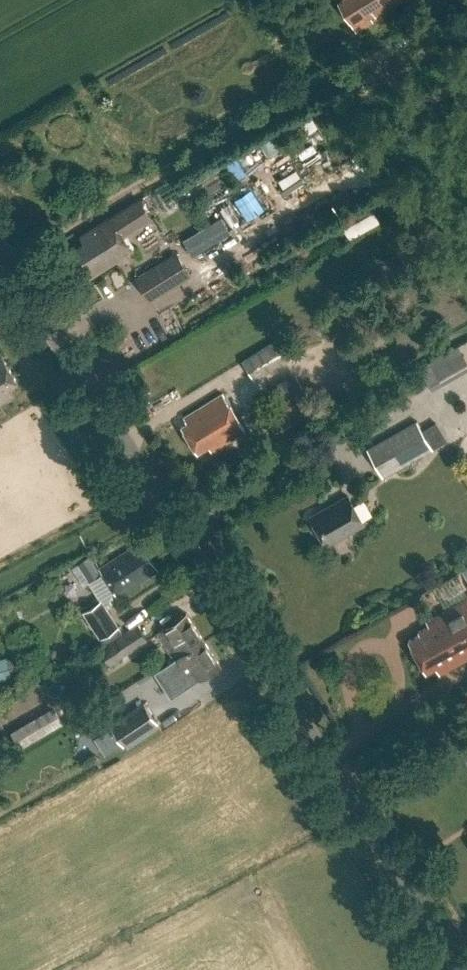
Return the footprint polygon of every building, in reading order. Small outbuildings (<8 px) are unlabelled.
[(337,2),(356,32),(373,22),(371,19),(401,0),(340,0),(337,2)] [(391,22),(397,32),(403,28),(398,18),(391,22)] [(229,188),(215,194),(228,221),(242,214),(229,188)] [(69,250),(85,277),(131,249),(122,233),(151,215),(139,196),(75,235),(80,243),(69,250)] [(220,215),(182,238),(191,254),(230,231),(220,215)] [(133,276),(148,299),(189,272),(174,249),(133,276)] [(241,359),(253,379),(292,355),(280,336),(241,359)] [(442,385),(466,370),(466,362),(457,345),(429,361),(442,385)] [(14,394),(10,387),(17,382),(0,354),(0,403),(14,394)] [(245,430),(222,392),(183,415),(187,421),(181,425),(197,452),(209,445),(212,450),(245,430)] [(366,449),(381,476),(431,448),(416,421),(366,449)] [(347,495),(310,516),(326,544),(363,523),(347,495)] [(140,541),(99,567),(116,594),(152,572),(149,566),(154,564),(140,541)] [(80,565),(90,581),(100,574),(90,559),(80,565)] [(441,674),(452,668),(451,667),(466,658),(466,597),(427,619),(430,624),(418,630),(419,633),(408,639),(426,671),(436,666),(441,674)] [(100,646),(110,662),(149,638),(139,622),(124,631),(103,598),(84,609),(105,643),(100,646)] [(153,671),(154,672),(204,640),(185,612),(155,632),(173,658),(153,671)] [(154,672),(171,696),(220,662),(204,640),(154,672)] [(11,673),(6,652),(0,653),(0,676),(11,673)] [(109,725),(123,746),(158,723),(145,702),(109,725)] [(9,729),(19,746),(62,720),(52,703),(9,729)]
